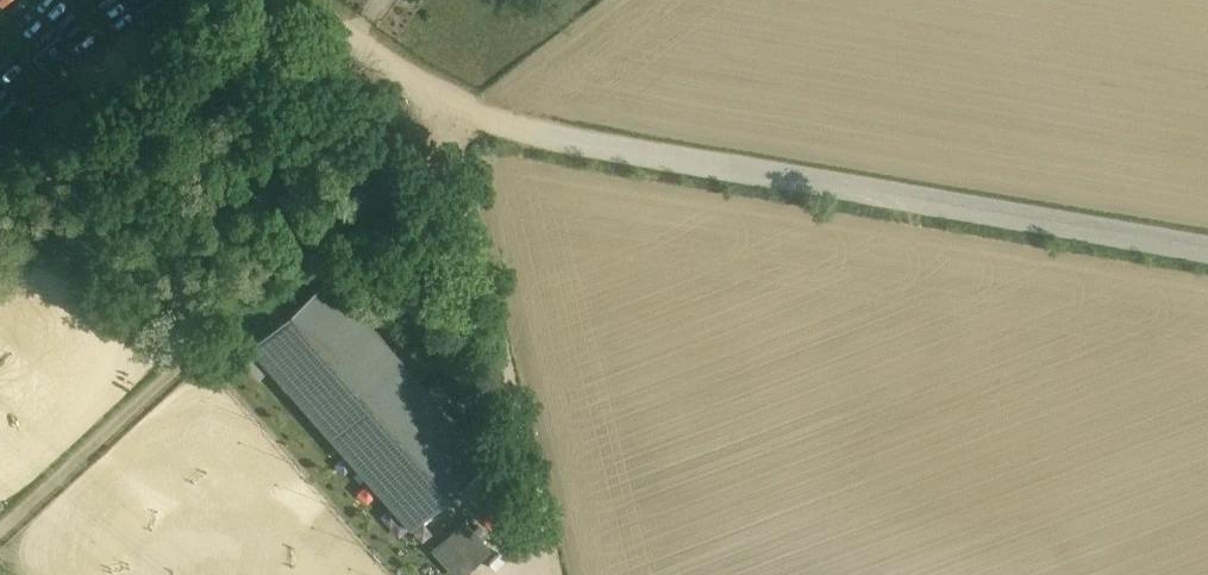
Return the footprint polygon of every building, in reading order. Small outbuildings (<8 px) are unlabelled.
[(325,276),(246,344),(412,529),(487,458),(325,276)] [(422,555),(440,574),(463,574),(491,550),(464,519),(422,555)]
